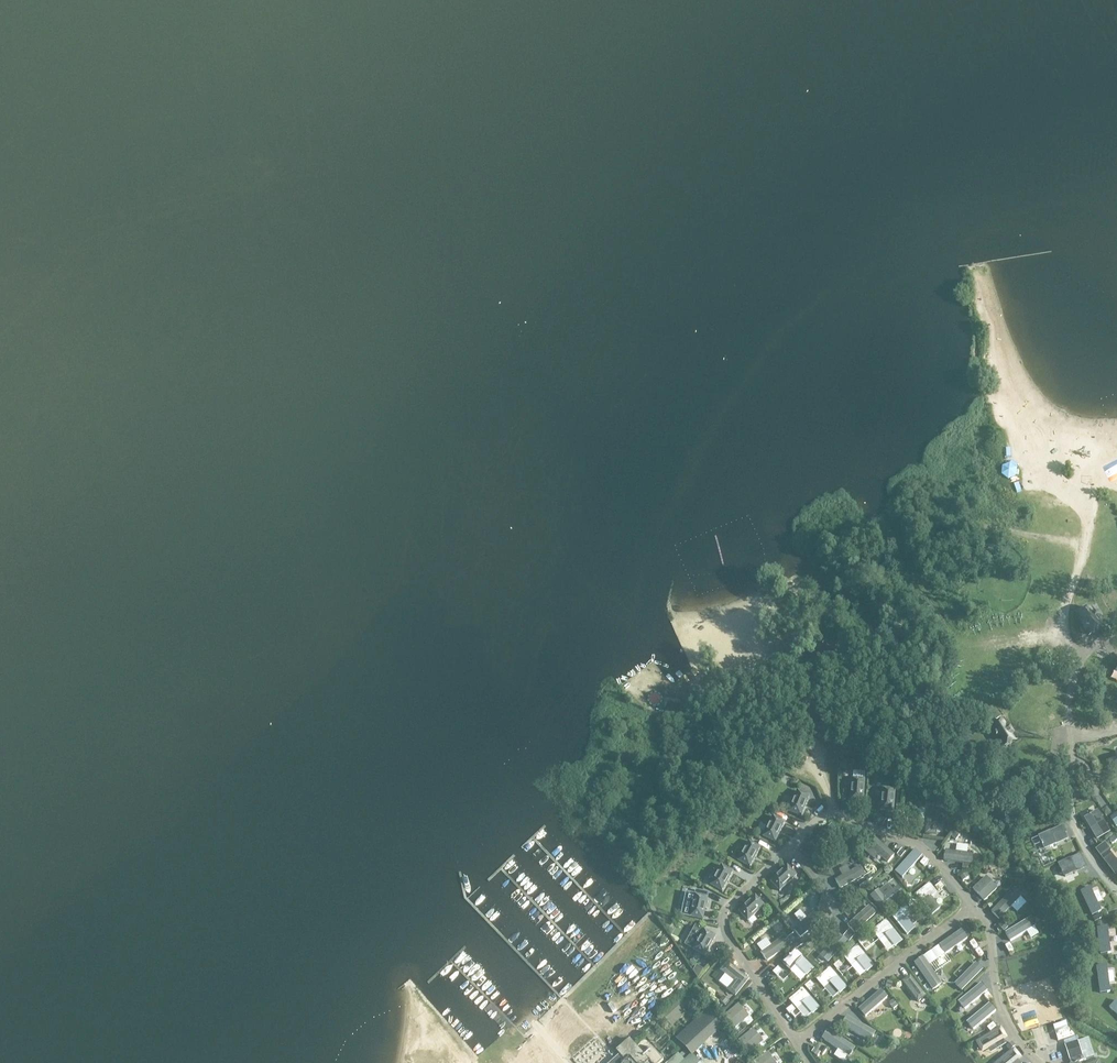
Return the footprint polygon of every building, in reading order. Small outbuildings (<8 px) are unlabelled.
[(1092,618),(1088,611),(1080,615),(1085,624),(1081,626),(1085,632),(1089,630),(1092,635),(1103,628),(1096,616),(1092,618)] [(1005,723),(993,731),(1003,748),(1015,740),(1005,723)] [(852,779),(850,801),(863,802),(865,780),(852,779)] [(882,788),(880,811),(893,812),(895,790),(882,788)] [(801,817),(810,796),(797,791),(789,812),(801,817)] [(930,809),(926,833),(936,835),(940,810),(930,809)] [(1097,810),(1084,819),(1097,840),(1111,832),(1097,810)] [(898,820),(904,824),(907,820),(901,815),(898,820)] [(775,842),(785,822),(773,816),(763,837),(775,842)] [(949,824),(944,830),(948,834),(953,828),(949,824)] [(1062,826),(1038,837),(1044,850),(1068,839),(1062,826)] [(828,828),(811,843),(820,853),(837,837),(828,828)] [(956,831),(951,837),(955,841),(960,835),(956,831)] [(872,835),(866,843),(888,862),(893,855),(872,835)] [(750,867),(761,848),(749,841),(738,861),(750,867)] [(1096,850),(1115,875),(1116,873),(1116,861),(1110,852),(1111,851),(1105,843),(1096,850)] [(1041,848),(1035,851),(1043,866),(1049,863),(1041,848)] [(903,878),(923,856),(915,849),(895,871),(903,878)] [(906,852),(902,849),(897,855),(901,858),(906,852)] [(946,851),(945,861),(963,863),(963,869),(970,870),(971,865),(972,865),(973,855),(946,851)] [(1086,867),(1080,854),(1058,864),(1064,877),(1086,867)] [(925,857),(920,863),(924,867),(929,861),(925,857)] [(722,892),(733,872),(721,865),(711,885),(722,892)] [(780,891),(797,876),(788,866),(771,882),(780,891)] [(860,866),(834,882),(840,889),(865,875),(860,866)] [(966,874),(961,877),(963,882),(969,878),(966,874)] [(973,889),(984,901),(997,889),(986,877),(973,889)] [(936,892),(929,883),(916,894),(932,914),(939,909),(930,897),(936,892)] [(938,891),(944,887),(941,883),(935,888),(938,891)] [(897,885),(875,903),(882,912),(905,894),(897,885)] [(1090,887),(1081,892),(1092,916),(1101,911),(1090,887)] [(1014,888),(992,912),(999,919),(1022,896),(1014,888)] [(703,920),(708,898),(695,895),(690,917),(703,920)] [(748,921),(764,906),(755,896),(739,912),(748,921)] [(909,906),(915,902),(912,898),(906,902),(909,906)] [(911,913),(904,904),(891,915),(907,935),(914,929),(905,918),(911,913)] [(869,907),(848,926),(854,933),(875,914),(869,907)] [(816,911),(794,930),(800,937),(822,919),(816,911)] [(1031,918),(1006,933),(1011,941),(1036,926),(1031,918)] [(895,947),(902,941),(886,921),(873,931),(879,940),(886,935),(895,947)] [(1008,927),(1002,922),(999,926),(1004,931),(1008,927)] [(1108,927),(1097,928),(1101,954),(1111,953),(1108,927)] [(705,956),(716,937),(704,930),(693,950),(705,956)] [(846,933),(852,938),(855,935),(849,930),(846,933)] [(961,930),(940,945),(946,954),(968,939),(961,930)] [(791,935),(800,947),(803,944),(794,933),(791,935)] [(852,938),(846,933),(843,937),(849,942),(852,938)] [(800,947),(791,935),(788,937),(797,949),(800,947)] [(840,935),(821,956),(829,963),(847,941),(840,935)] [(860,945),(866,940),(863,936),(857,941),(860,945)] [(785,937),(762,953),(767,961),(791,944),(785,937)] [(974,941),(970,943),(974,949),(978,947),(974,941)] [(858,946),(844,957),(851,966),(858,961),(867,972),(874,966),(858,946)] [(939,946),(924,956),(930,964),(945,954),(939,946)] [(795,952),(788,959),(807,978),(816,970),(795,952)] [(924,957),(914,964),(933,991),(942,984),(924,957)] [(836,970),(842,965),(839,961),(833,966),(836,970)] [(742,989),(749,980),(727,962),(720,971),(742,989)] [(976,964),(955,984),(962,991),(983,971),(976,964)] [(693,971),(698,978),(703,969),(696,965),(693,971)] [(1107,966),(1097,967),(1100,993),(1110,992),(1107,966)] [(830,967),(821,977),(836,997),(847,988),(830,967)] [(777,976),(782,971),(778,968),(773,973),(777,976)] [(910,976),(902,982),(918,1002),(925,996),(910,976)] [(808,990),(813,986),(810,982),(805,986),(808,990)] [(981,984),(959,1002),(965,1010),(987,991),(981,984)] [(803,989),(793,997),(810,1019),(820,1009),(803,989)] [(882,990),(859,1009),(866,1017),(888,997),(882,990)] [(584,999),(593,1005),(599,997),(590,991),(584,999)] [(987,993),(985,996),(989,1002),(993,999),(987,993)] [(726,1006),(730,1002),(723,997),(720,1001),(726,1006)] [(990,1004),(967,1023),(973,1031),(996,1012),(990,1004)] [(738,1005),(725,1016),(735,1028),(748,1017),(738,1005)] [(790,1014),(795,1010),(792,1006),(787,1010),(790,1014)] [(709,1008),(678,1038),(695,1056),(726,1026),(709,1008)] [(847,1016),(842,1026),(869,1041),(875,1032),(847,1016)] [(663,1030),(651,1017),(641,1027),(653,1040),(663,1030)] [(833,1031),(837,1024),(833,1022),(829,1028),(833,1031)] [(987,1028),(990,1032),(996,1027),(992,1024),(987,1028)] [(1000,1028),(977,1042),(982,1051),(1005,1037),(1000,1028)] [(763,1042),(753,1030),(739,1041),(749,1053),(763,1042)] [(828,1030),(822,1039),(848,1056),(854,1047),(828,1030)] [(1076,1037),(1063,1041),(1071,1062),(1075,1062),(1083,1060),(1076,1037)] [(643,1054),(631,1040),(618,1051),(621,1055),(612,1062),(661,1062),(664,1060),(652,1046),(643,1054)] [(821,1053),(815,1049),(812,1053),(818,1057),(821,1053)] [(997,1062),(1016,1062),(1022,1058),(1014,1049),(997,1062)] [(767,1053),(753,1062),(774,1062),(767,1053)] [(692,1055),(685,1061),(679,1054),(669,1062),(699,1062),(692,1055)]
